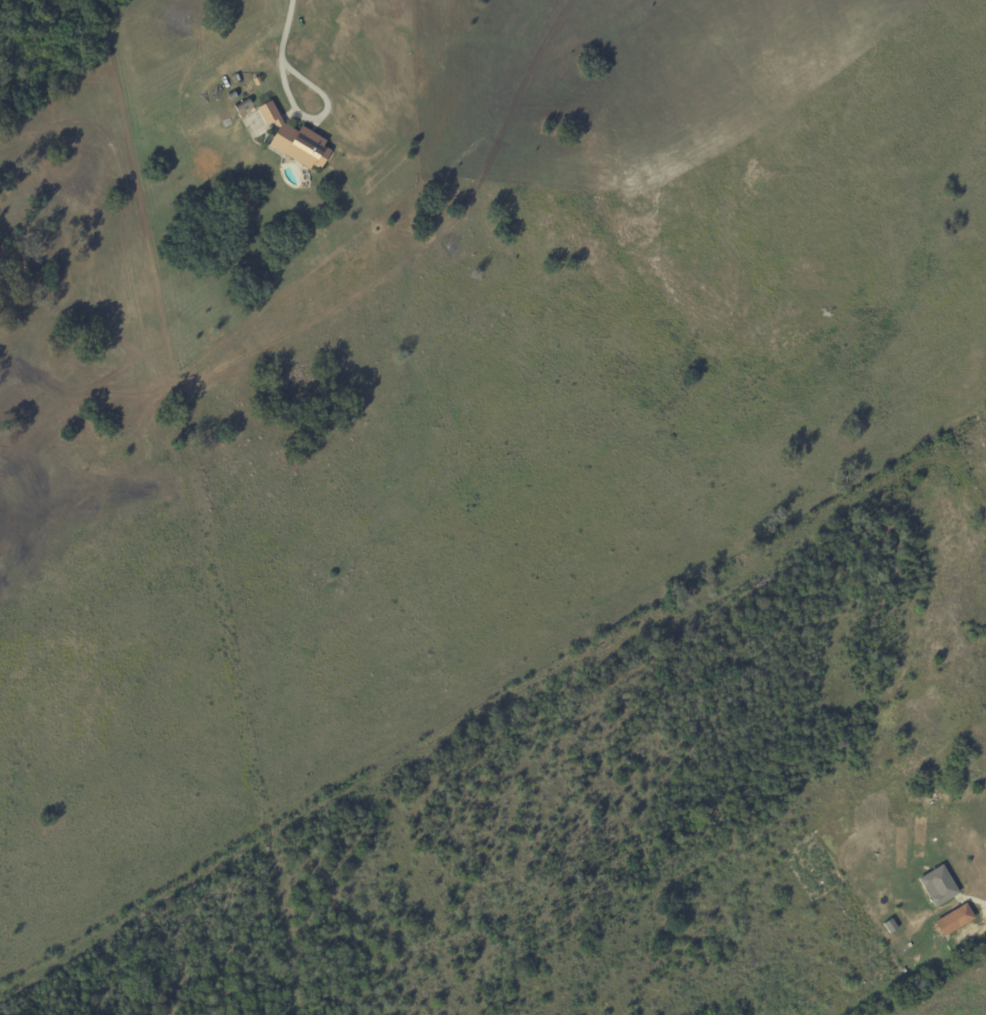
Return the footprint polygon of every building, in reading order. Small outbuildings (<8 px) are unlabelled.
[(271,146),(311,169),(317,166),(323,169),(334,151),(326,146),(330,140),(304,126),(300,133),(284,124),(272,102),(259,109),(268,126),(272,123),(281,128),(271,146)] [(956,893),(939,864),(914,878),(931,907),(956,893)] [(939,938),(972,917),(962,902),(929,923),(939,938)] [(890,935),(901,928),(894,918),(883,925),(890,935)]
